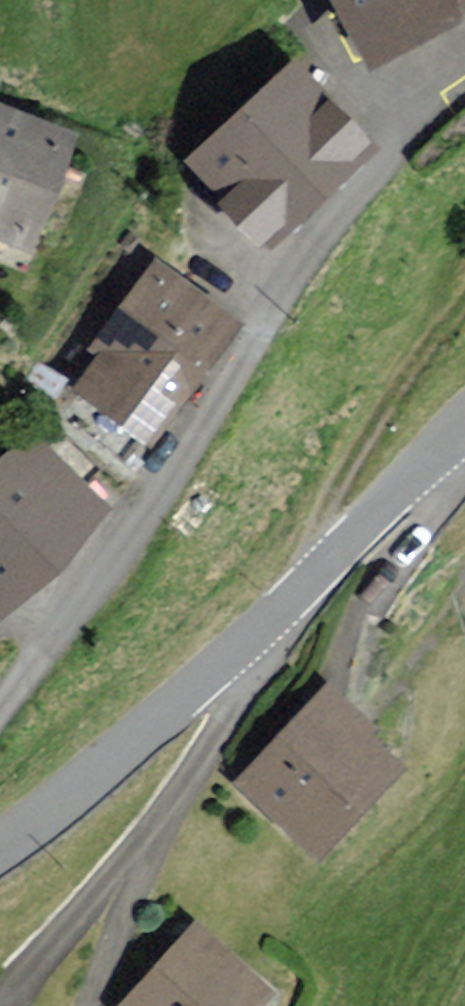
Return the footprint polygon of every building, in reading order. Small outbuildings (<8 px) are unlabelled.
[(374,62),(464,14),(464,0),(342,0),(374,62)] [(371,147),(301,70),(197,162),(267,240),(371,147)] [(0,106),(0,227),(33,239),(73,133),(0,106)] [(237,323),(159,263),(95,346),(109,357),(83,390),(148,439),(237,323)] [(35,442),(0,477),(0,613),(1,614),(28,588),(104,511),(35,442)] [(356,722),(327,695),(292,732),(242,786),(315,854),(400,763),(356,722)] [(200,930),(133,1005),(252,1005),(267,989),(200,930)]
